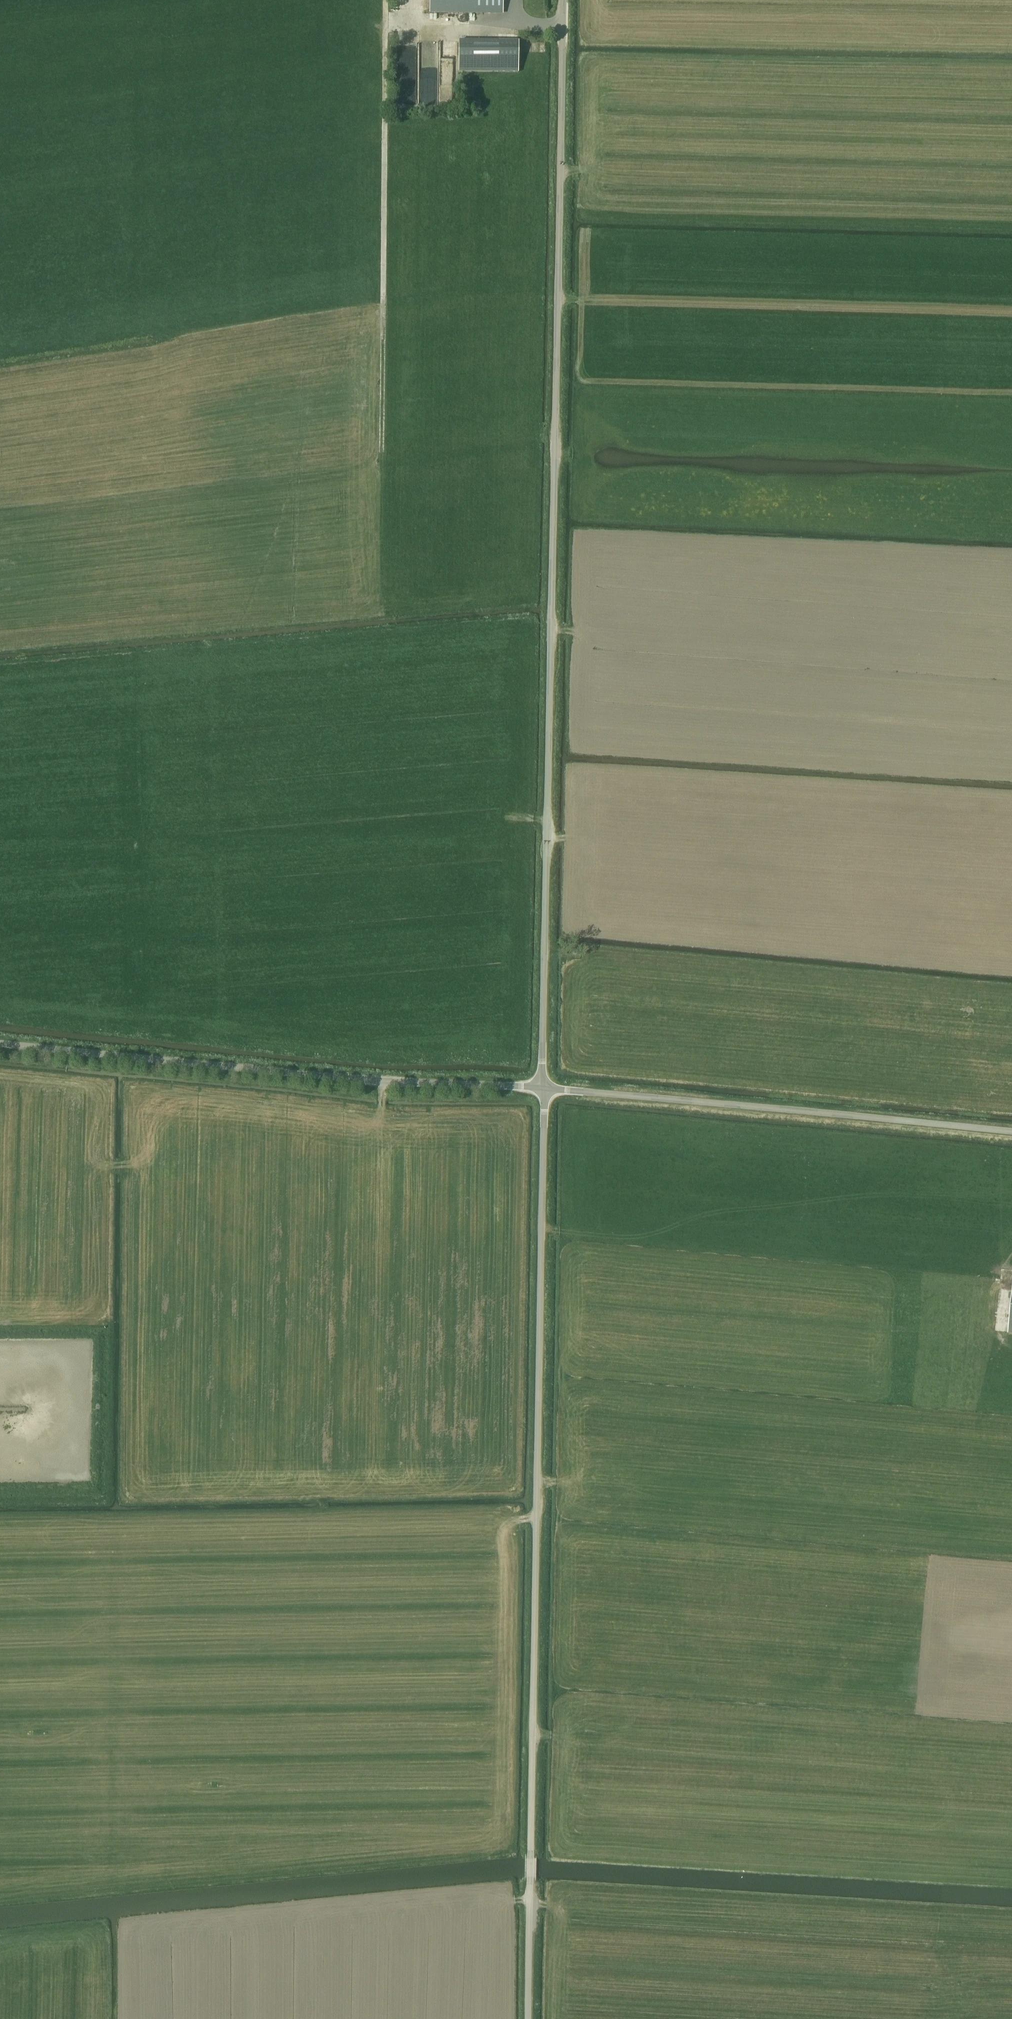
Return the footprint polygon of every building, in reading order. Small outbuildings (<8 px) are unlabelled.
[(430,11),(504,12),(504,0),(430,0),(430,11)] [(459,72),(461,72),(499,72),(499,41),(459,41),(459,72)] [(403,42),(403,51),(419,52),(419,42),(403,42)]
